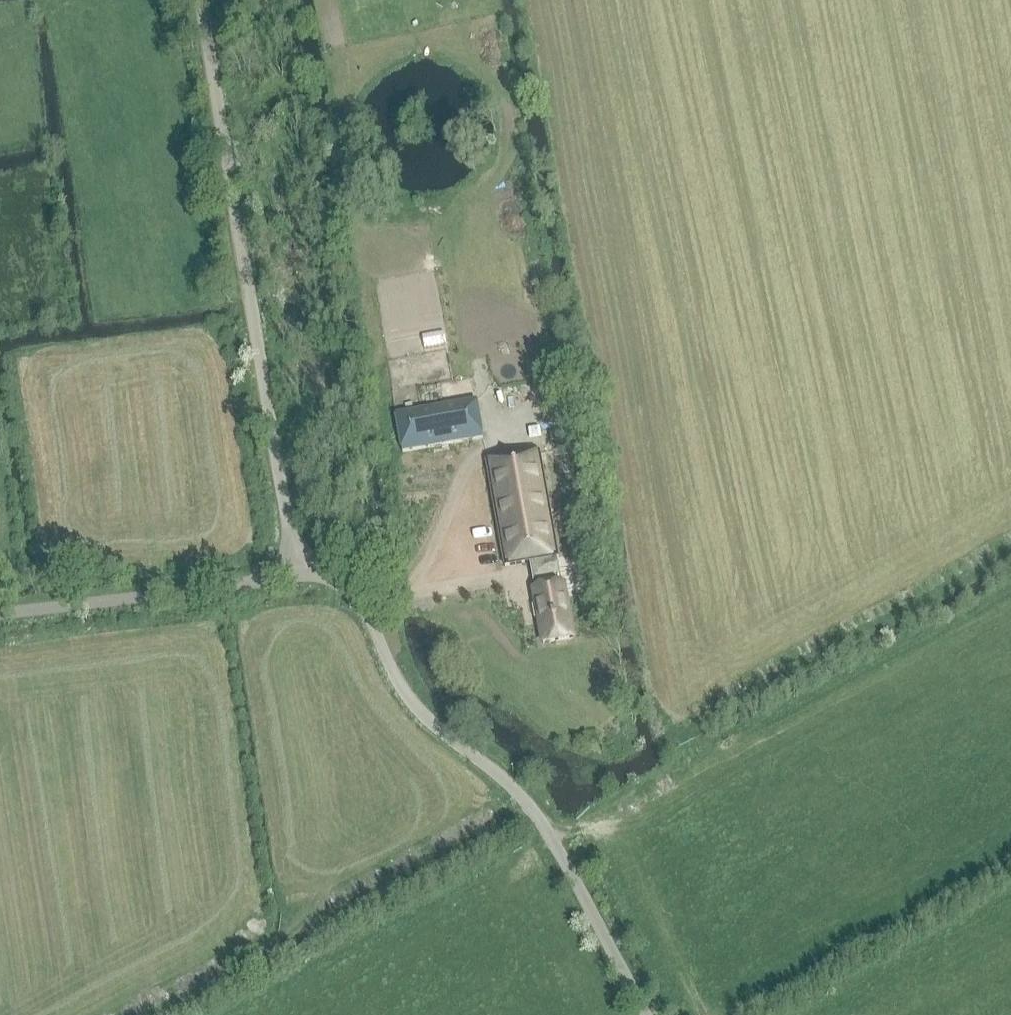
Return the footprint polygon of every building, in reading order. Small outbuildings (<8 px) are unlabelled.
[(536,332),(537,339),(544,342),(548,337),(548,330),(541,327),(536,332)] [(394,415),(401,453),(482,438),(475,401),(394,415)] [(569,431),(550,434),(552,443),(571,440),(569,431)] [(572,638),(563,585),(561,585),(556,557),(557,557),(539,452),(485,462),(504,566),(529,562),(534,590),(533,590),(542,644),(572,638)]
